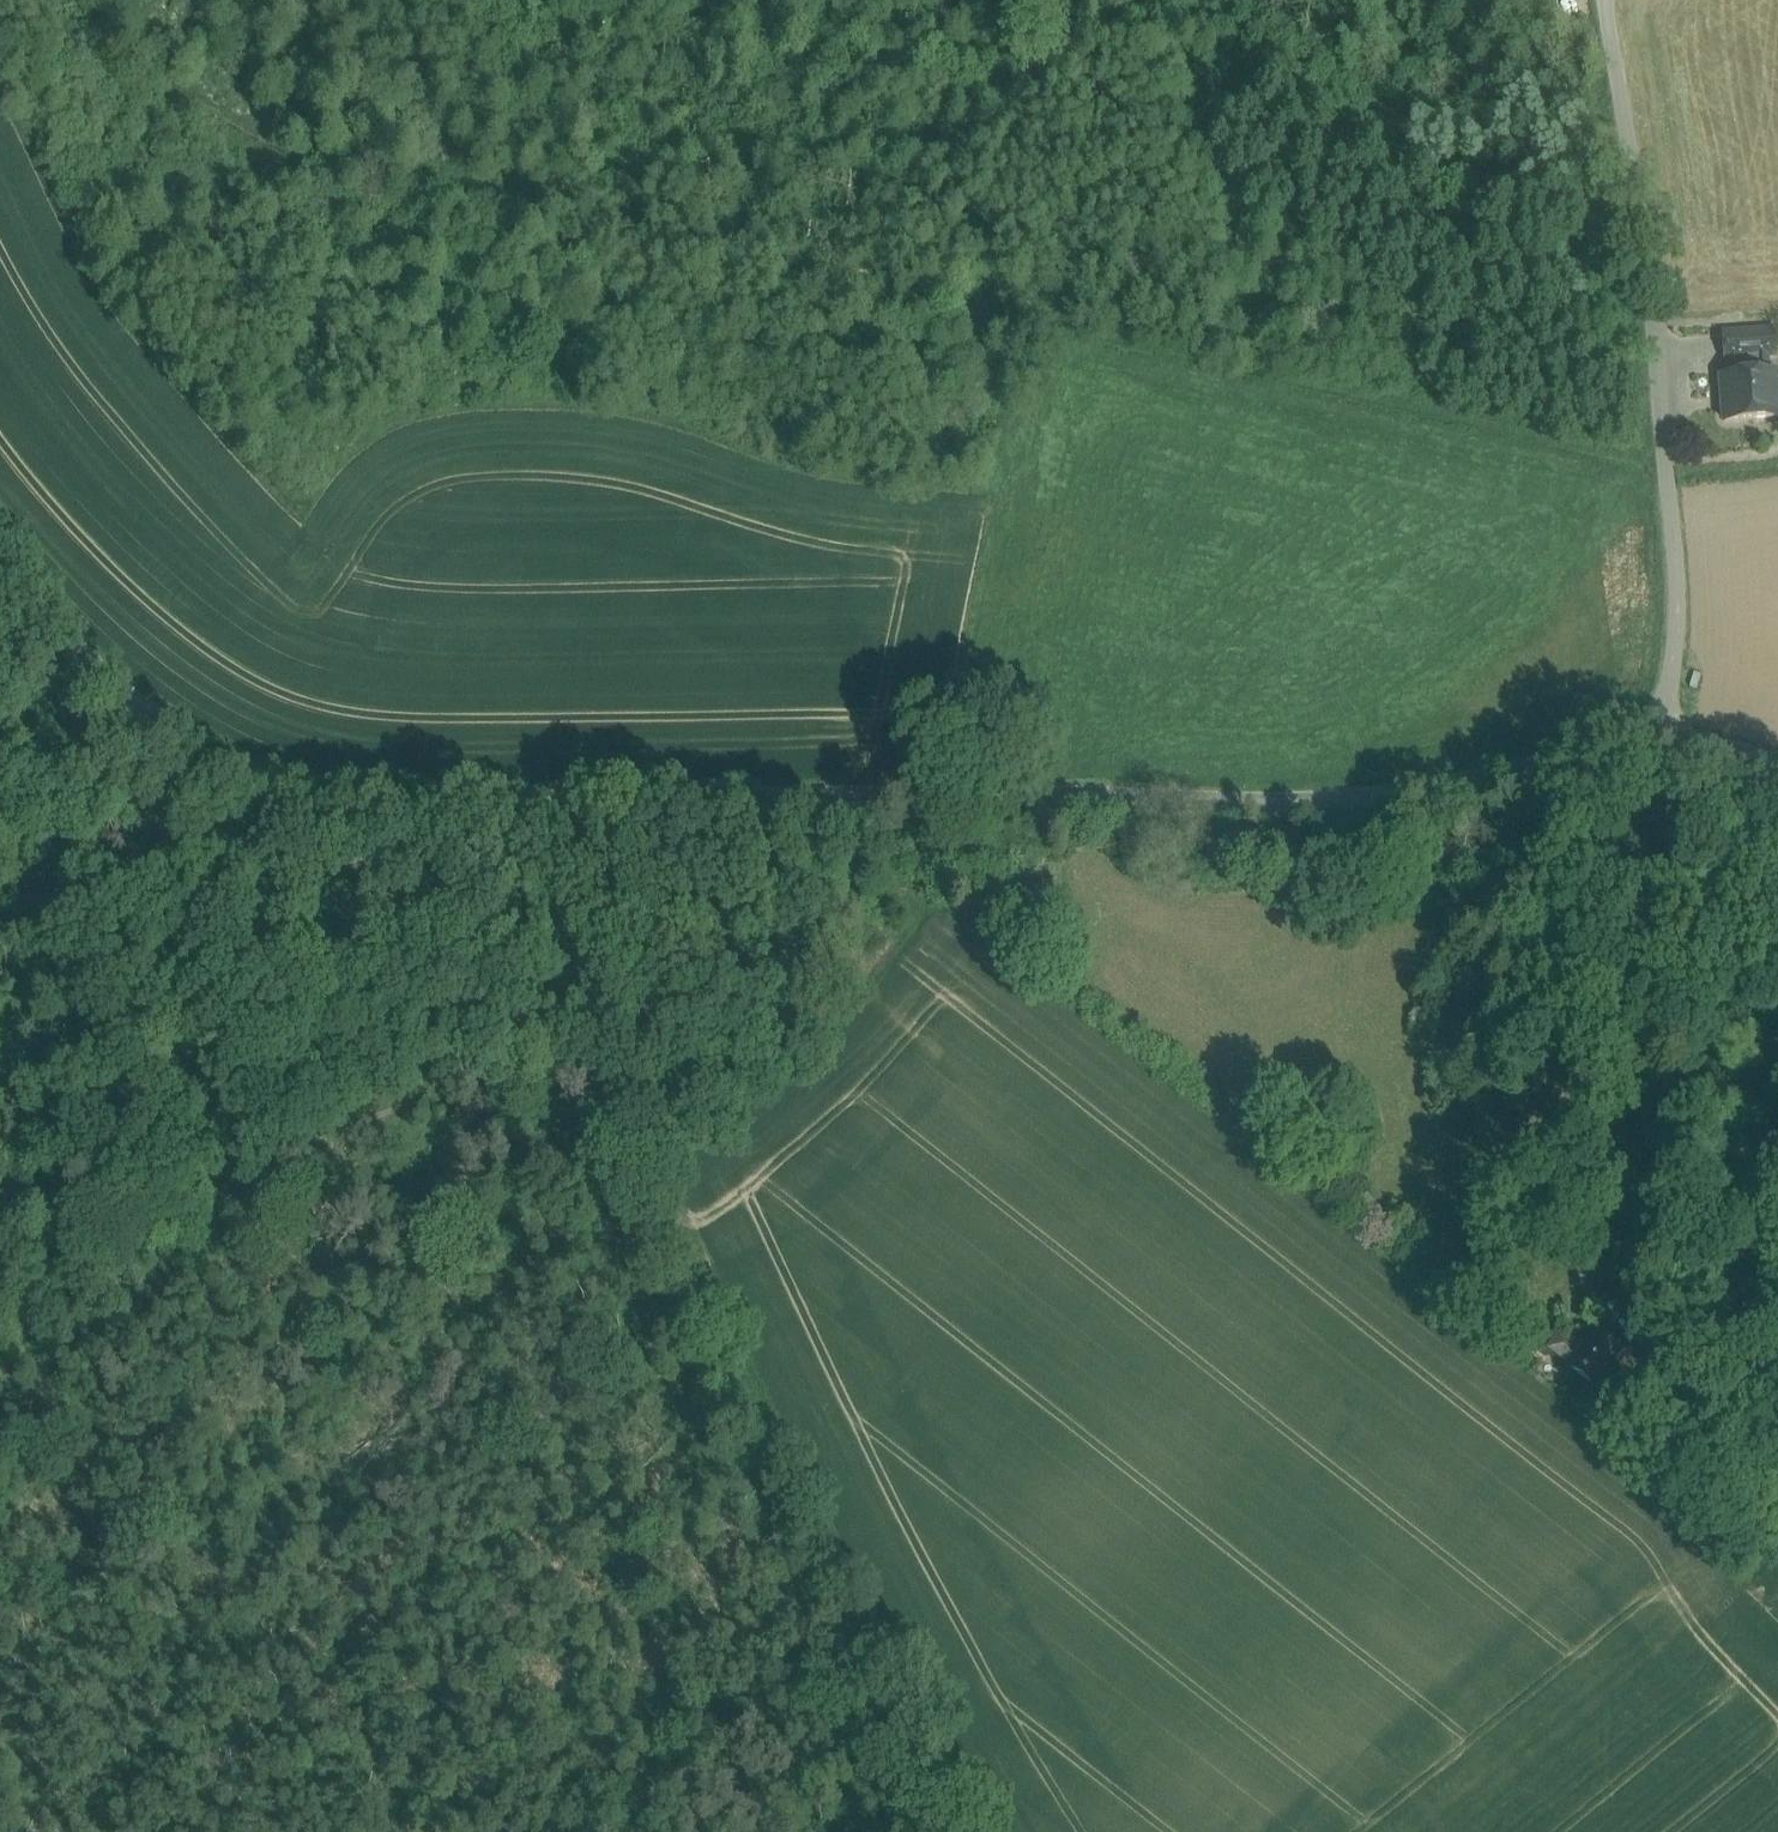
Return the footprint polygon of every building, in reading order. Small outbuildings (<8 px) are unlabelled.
[(1774,332),(1725,335),(1726,359),(1766,357),(1775,356),(1774,332)] [(1729,359),(1730,378),(1721,379),(1724,422),(1777,418),(1777,398),(1776,375),(1767,376),(1766,357),(1729,359)] [(1641,1322),(1621,1309),(1613,1320),(1625,1328),(1621,1333),(1630,1339),(1641,1322)] [(1573,1344),(1559,1334),(1546,1351),(1560,1361),(1573,1344)] [(1631,1375),(1613,1363),(1617,1357),(1589,1336),(1579,1349),(1573,1344),(1560,1361),(1566,1365),(1563,1369),(1592,1390),(1602,1376),(1620,1390),(1631,1375)]
